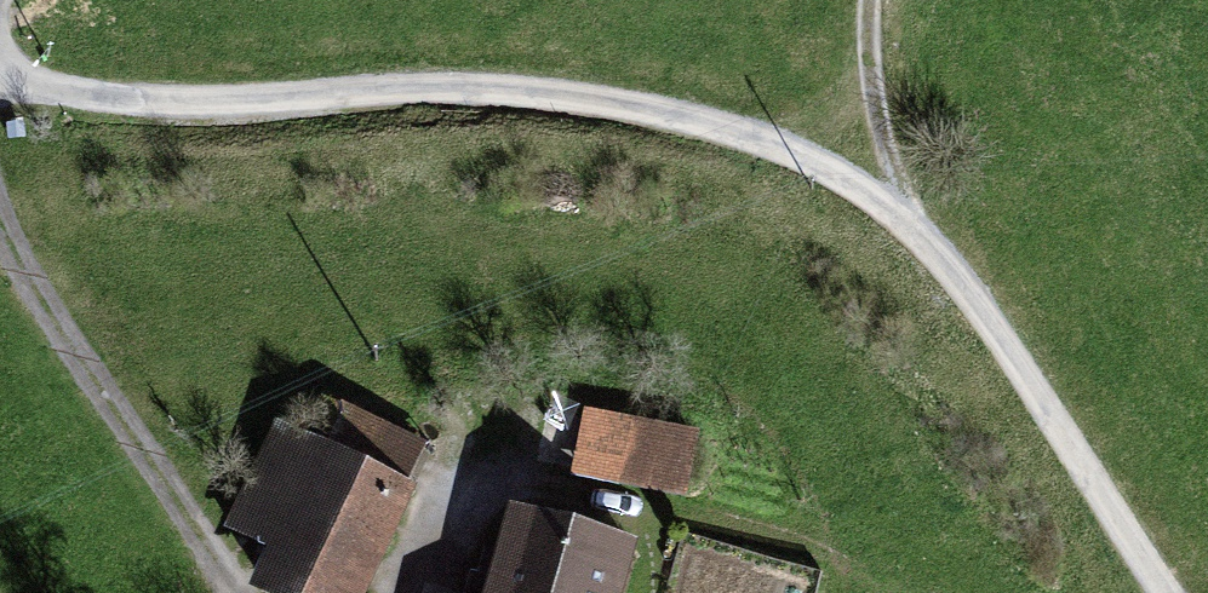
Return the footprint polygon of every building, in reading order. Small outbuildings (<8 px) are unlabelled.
[(266,567),(326,592),(358,592),(423,444),(298,390),(242,516),(281,533),(266,567)] [(687,491),(703,418),(619,399),(602,472),(687,491)] [(630,582),(509,547),(496,592),(627,592),(630,582)]
